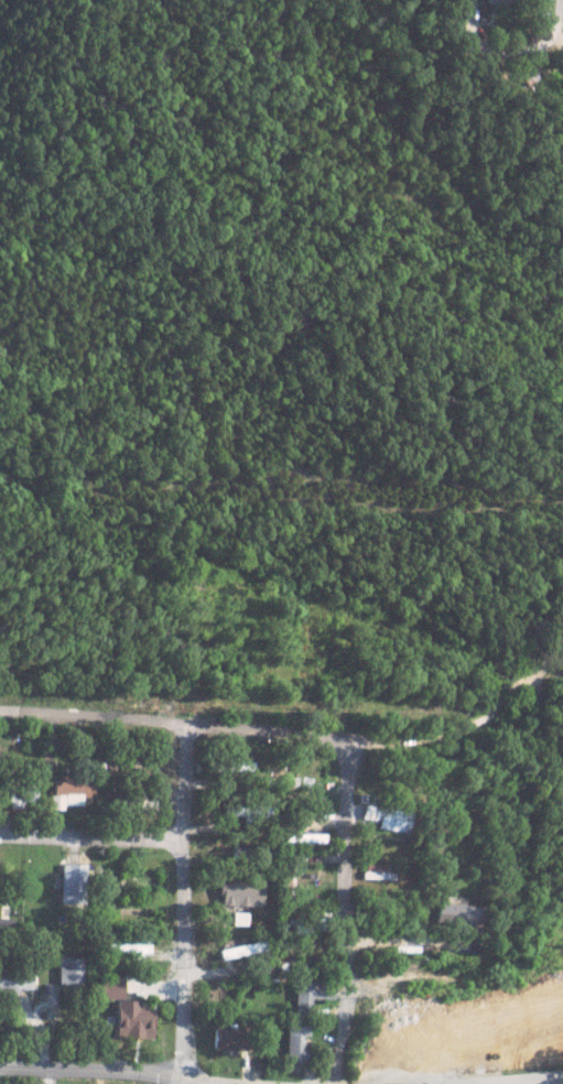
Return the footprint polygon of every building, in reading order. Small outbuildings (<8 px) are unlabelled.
[(80,806),(80,798),(89,798),(89,776),(47,777),(48,807),(80,806)] [(0,785),(0,807),(33,806),(33,784),(0,785)] [(267,805),(220,804),(219,815),(241,816),(241,821),(267,821),(267,805)] [(374,806),(360,805),(359,819),(373,820),(374,806)] [(406,811),(377,808),(375,828),(405,831),(406,811)] [(83,864),(60,863),(59,903),(82,904),(83,864)] [(392,864),(361,864),(361,879),(392,879),(392,864)] [(262,906),(262,882),(219,883),(219,906),(262,906)] [(434,923),(461,927),(462,920),(481,923),(483,908),(438,900),(434,923)] [(142,943),(112,943),(112,956),(142,957),(142,943)] [(82,957),(58,957),(57,995),(81,996),(82,957)] [(32,971),(0,970),(0,993),(18,994),(19,989),(32,989),(32,971)] [(99,998),(123,998),(122,978),(99,978),(99,998)] [(333,998),(333,982),(295,981),(294,1018),(312,1018),(312,998),(333,998)] [(116,1000),(115,1028),(152,1030),(153,1008),(139,1007),(140,1001),(116,1000)] [(288,1062),(307,1061),(306,1036),(311,1036),(311,1025),(287,1026),(288,1062)] [(213,1048),(248,1050),(249,1030),(213,1029),(213,1048)]
